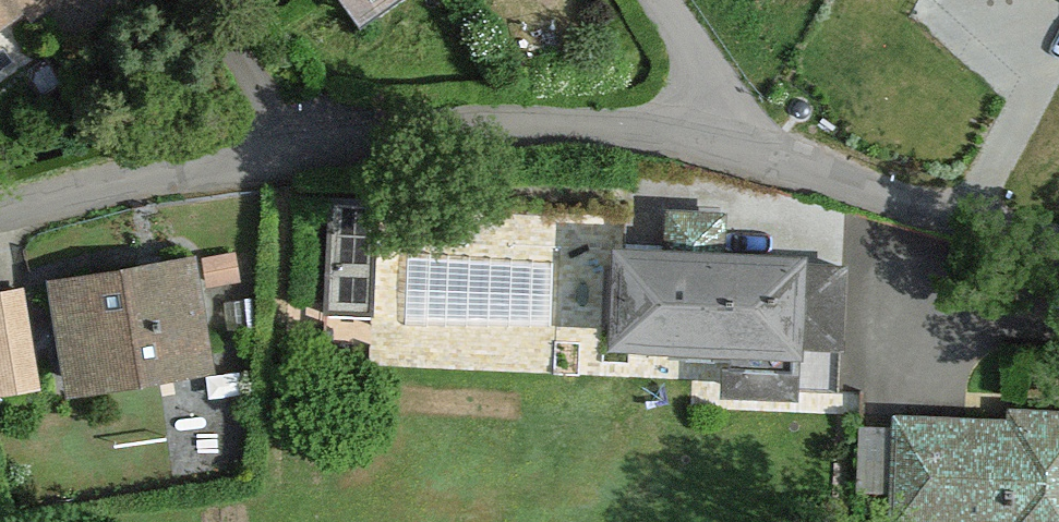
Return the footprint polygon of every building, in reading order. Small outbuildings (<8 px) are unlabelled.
[(51,0),(0,0),(0,33),(51,0)] [(355,14),(374,0),(344,0),(355,14)] [(813,237),(599,235),(598,335),(812,337),(813,237)] [(196,247),(30,270),(46,383),(212,361),(196,247)] [(887,401),(884,513),(1058,517),(1058,404),(887,401)]
